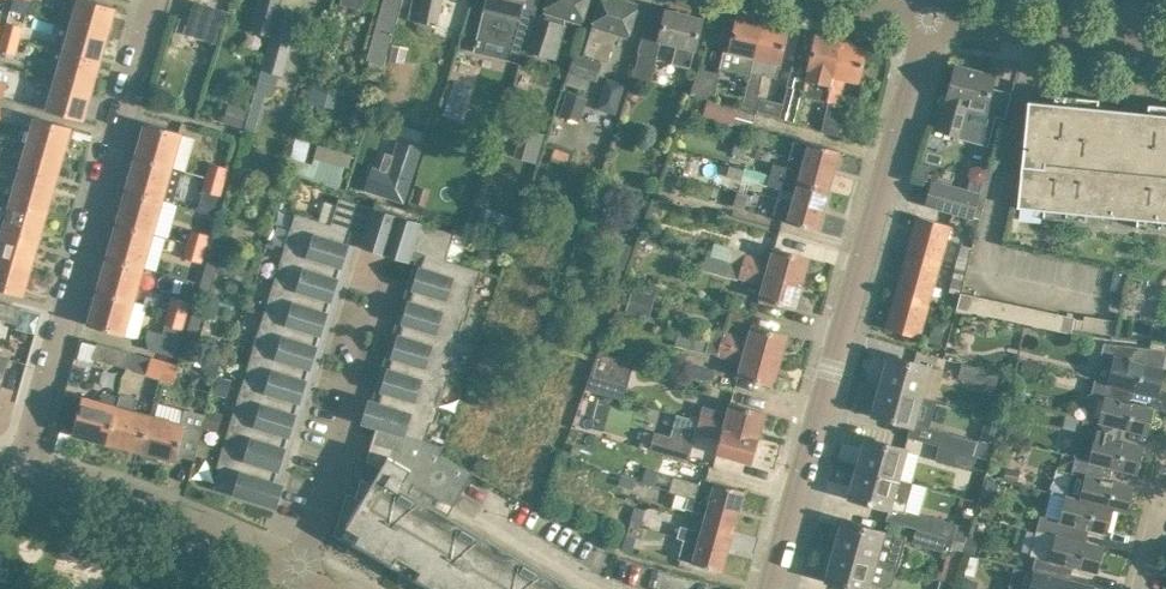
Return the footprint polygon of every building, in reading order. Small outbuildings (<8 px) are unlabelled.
[(11,8),(27,12),(30,0),(13,0),(11,8)] [(72,25),(107,35),(116,6),(93,0),(79,0),(72,25)] [(254,31),(272,36),(281,6),(282,0),(263,0),(254,31)] [(340,3),(363,8),(364,0),(341,0),(340,3)] [(410,17),(419,19),(418,29),(430,32),(431,18),(439,20),(443,0),(413,0),(410,17)] [(536,5),(538,0),(485,0),(484,4),(520,16),(513,39),(524,42),(536,5)] [(523,48),(557,59),(568,24),(566,23),(567,17),(581,21),(584,11),(588,0),(548,0),(545,10),(543,16),(534,13),(523,48)] [(615,37),(617,32),(628,36),(639,3),(628,0),(600,0),(595,15),(592,25),(593,25),(584,53),(608,60),(615,37)] [(197,2),(191,18),(222,28),(227,12),(220,9),(197,3),(197,2)] [(301,11),(281,6),(272,36),(253,104),(261,107),(265,93),(273,96),(280,73),(283,75),(301,11)] [(660,38),(677,42),(672,62),(690,66),(694,46),(695,47),(701,18),(666,10),(660,38)] [(719,67),(750,74),(751,71),(763,20),(738,14),(731,45),(725,44),(719,67)] [(384,63),(396,22),(379,18),(367,58),(384,63)] [(763,20),(751,71),(763,73),(776,77),(788,26),(763,20)] [(6,21),(2,35),(20,40),(24,26),(6,21)] [(72,25),(64,53),(99,63),(107,35),(72,25)] [(803,95),(827,100),(841,39),(816,33),(811,56),(811,57),(808,69),(810,70),(805,91),(803,95)] [(20,40),(2,35),(0,41),(0,48),(16,53),(20,40)] [(841,39),(827,100),(828,100),(821,129),(841,135),(846,117),(840,102),(839,102),(844,78),(858,81),(867,45),(841,39)] [(651,81),(657,55),(640,51),(633,76),(651,81)] [(574,52),(564,82),(586,90),(590,77),(596,79),(602,61),(574,52)] [(64,53),(56,80),(91,90),(99,63),(64,53)] [(955,64),(938,129),(960,135),(987,142),(995,112),(1005,115),(1012,91),(992,86),(995,74),(955,64)] [(713,98),(720,72),(700,67),(691,92),(713,98)] [(750,74),(743,104),(758,107),(760,96),(758,96),(763,73),(751,71),(750,74)] [(628,83),(608,77),(598,108),(618,115),(628,83)] [(83,119),(91,90),(56,80),(48,109),(83,119)] [(338,90),(313,83),(308,100),(333,107),(338,90)] [(805,91),(788,86),(779,117),(795,122),(803,95),(805,91)] [(589,97),(567,90),(561,114),(581,122),(589,97)] [(1028,101),(1018,206),(1044,209),(1043,217),(1086,222),(1087,213),(1137,218),(1136,227),(1165,229),(1165,104),(1147,102),(1146,113),(1096,108),(1097,97),(1053,93),(1052,104),(1028,101)] [(756,112),(708,99),(704,115),(751,128),(756,112)] [(244,130),(253,104),(242,101),(241,108),(232,105),(229,113),(209,107),(205,120),(244,130)] [(594,111),(589,132),(609,136),(614,115),(594,111)] [(36,115),(28,144),(63,154),(71,125),(36,115)] [(139,150),(138,155),(174,165),(175,160),(183,134),(184,131),(147,121),(139,150)] [(757,127),(753,141),(764,144),(768,130),(757,127)] [(288,164),(287,168),(339,185),(341,180),(345,166),(348,167),(354,149),(325,140),(324,144),(319,143),(312,164),(305,162),(311,137),(298,133),(288,164)] [(736,138),(732,152),(744,156),(748,141),(736,138)] [(789,158),(804,162),(833,170),(839,149),(810,141),(809,142),(795,138),(789,158)] [(374,167),(367,188),(404,200),(420,149),(399,143),(390,172),(374,167)] [(28,144),(20,172),(55,182),(63,154),(28,144)] [(553,156),(552,158),(569,164),(573,153),(556,147),(553,156)] [(131,179),(128,188),(164,199),(164,200),(173,202),(176,192),(183,168),(174,165),(138,155),(131,179)] [(211,162),(207,175),(223,179),(226,167),(211,162)] [(833,170),(804,162),(802,170),(775,163),(772,174),(828,189),(833,170)] [(927,203),(973,216),(973,215),(980,217),(992,173),(989,165),(983,162),(971,166),(968,174),(970,179),(977,183),(974,193),(933,181),(927,203)] [(730,163),(727,174),(741,178),(744,167),(730,163)] [(767,186),(768,184),(771,174),(762,171),(759,183),(767,186)] [(20,172),(12,200),(47,210),(55,182),(20,172)] [(822,210),(828,189),(772,174),(766,195),(822,210)] [(223,179),(207,175),(203,190),(219,194),(223,179)] [(418,185),(414,204),(425,207),(430,188),(418,185)] [(122,208),(118,222),(155,232),(159,218),(164,200),(164,199),(128,188),(122,208)] [(738,190),(734,204),(745,208),(749,194),(738,190)] [(787,221),(817,229),(822,210),(766,195),(761,213),(787,220),(787,221)] [(295,214),(351,231),(388,242),(397,215),(339,197),(331,224),(296,212),(295,214)] [(12,200),(4,228),(39,238),(47,210),(12,200)] [(482,205),(478,217),(511,228),(515,216),(482,205)] [(285,248),(341,265),(346,267),(353,245),(347,244),(351,231),(295,214),(285,248)] [(388,242),(425,254),(480,271),(481,270),(446,259),(453,232),(397,215),(388,242)] [(918,215),(908,253),(939,262),(949,224),(918,215)] [(114,237),(109,256),(145,266),(150,247),(155,232),(118,222),(114,237)] [(177,240),(188,243),(204,247),(208,234),(181,226),(177,240)] [(0,243),(0,257),(31,266),(39,238),(4,228),(0,243)] [(605,260),(624,267),(632,245),(613,238),(605,260)] [(706,255),(802,282),(809,257),(774,247),(770,261),(745,254),(746,250),(715,241),(714,246),(695,240),(692,249),(707,253),(706,255)] [(200,261),(204,247),(188,243),(184,257),(200,261)] [(220,243),(217,253),(229,256),(232,246),(220,243)] [(961,243),(955,266),(966,269),(972,246),(961,243)] [(274,282),(330,299),(336,301),(342,279),(337,278),(341,265),(285,248),(274,282)] [(908,253),(898,290),(929,299),(939,262),(908,253)] [(409,286),(414,288),(470,305),(480,271),(425,254),(421,267),(415,265),(409,286)] [(795,307),(802,282),(706,255),(702,269),(738,279),(739,276),(764,283),(760,297),(795,307)] [(106,266),(99,290),(135,300),(142,276),(145,266),(109,256),(106,266)] [(31,266),(0,257),(0,288),(23,294),(31,266)] [(960,293),(966,269),(955,266),(949,290),(960,293)] [(274,282),(264,316),(320,333),(325,335),(332,313),(326,311),(330,299),(274,282)] [(626,309),(649,316),(656,294),(633,287),(626,309)] [(398,320),(404,322),(459,339),(470,305),(414,288),(410,300),(405,299),(398,320)] [(98,295),(89,323),(101,327),(126,334),(134,305),(135,300),(99,290),(98,295)] [(918,336),(929,299),(898,290),(887,328),(918,336)] [(957,307),(975,311),(978,297),(960,293),(957,307)] [(173,296),(169,310),(185,315),(189,301),(173,296)] [(197,297),(188,331),(197,333),(206,299),(197,297)] [(1072,318),(978,297),(975,311),(1069,332),(1072,318)] [(0,301),(0,318),(16,322),(21,306),(0,301)] [(179,337),(185,315),(169,310),(163,332),(149,329),(146,337),(150,349),(174,356),(179,337)] [(207,312),(200,336),(211,339),(218,315),(207,312)] [(253,349),(309,367),(315,369),(321,347),(316,345),(320,333),(264,316),(253,349)] [(394,333),(388,354),(393,356),(449,373),(459,339),(404,322),(400,334),(394,333)] [(713,339),(712,340),(780,359),(787,334),(764,328),(752,324),(748,338),(723,331),(724,330),(716,327),(713,339)] [(944,330),(933,327),(929,341),(940,345),(944,330)] [(679,330),(676,343),(694,349),(697,335),(696,335),(697,334),(679,330)] [(709,338),(706,350),(717,353),(742,360),(738,374),(750,378),(773,384),(780,359),(712,340),(713,339),(709,338)] [(93,357),(127,367),(131,351),(97,341),(93,357)] [(1112,366),(1108,380),(1108,381),(1132,387),(1132,388),(1157,394),(1163,368),(1139,362),(1143,346),(1119,344),(1104,342),(1099,363),(1112,366)] [(243,383),(299,401),(304,402),(311,381),(305,379),(309,367),(253,349),(243,383)] [(599,351),(593,369),(630,380),(635,362),(599,351)] [(889,354),(881,383),(920,395),(929,365),(912,360),(889,354)] [(165,359),(152,355),(147,374),(160,378),(165,361),(165,359)] [(384,366),(377,388),(383,390),(438,407),(449,373),(393,356),(389,368),(384,366)] [(674,385),(705,395),(714,368),(682,358),(674,385)] [(165,361),(160,378),(174,382),(179,363),(165,359),(165,361)] [(1023,359),(1020,370),(1040,375),(1043,364),(1023,359)] [(995,387),(999,372),(962,362),(958,377),(995,387)] [(219,376),(214,391),(228,395),(232,380),(219,376)] [(1104,396),(1098,419),(1098,420),(1122,426),(1147,433),(1153,407),(1129,401),(1132,388),(1132,387),(1108,381),(1108,380),(1095,377),(1091,393),(1104,396)] [(232,417),(288,435),(294,436),(300,415),(295,413),(299,401),(243,383),(232,417)] [(912,424),(920,395),(881,383),(873,413),(896,420),(912,424)] [(383,390),(372,423),(377,425),(425,440),(431,420),(434,420),(438,407),(383,390)] [(117,406),(108,441),(141,449),(150,415),(134,411),(137,397),(120,392),(117,406)] [(73,432),(108,441),(117,406),(82,397),(73,432)] [(699,419),(759,437),(766,412),(730,402),(726,416),(701,409),(699,419)] [(445,408),(441,420),(450,423),(454,411),(445,408)] [(210,409),(205,426),(218,430),(223,413),(210,409)] [(752,462),(759,437),(699,419),(681,414),(678,426),(720,438),(716,452),(752,462)] [(150,415),(141,449),(176,458),(184,424),(150,415)] [(222,451),(278,468),(283,470),(290,449),(284,447),(288,435),(232,417),(222,451)] [(1098,420),(1085,417),(1075,456),(1112,466),(1137,472),(1144,446),(1119,440),(1122,426),(1098,420)] [(425,440),(377,425),(367,459),(377,465),(369,480),(361,476),(355,496),(361,500),(341,536),(338,534),(338,536),(357,547),(359,542),(389,559),(386,564),(418,583),(421,578),(439,588),(577,588),(473,528),(449,515),(471,473),(440,454),(443,446),(425,440)] [(1001,425),(999,435),(1015,439),(1017,428),(1001,425)] [(655,430),(650,446),(688,457),(693,441),(655,430)] [(943,430),(939,445),(976,455),(980,441),(980,440),(943,430)] [(866,437),(858,466),(897,477),(906,448),(889,443),(866,437)] [(980,441),(976,455),(990,459),(994,445),(980,441)] [(199,443),(196,455),(207,457),(210,446),(199,443)] [(972,470),(976,455),(939,445),(935,459),(972,470)] [(214,486),(267,502),(278,468),(222,451),(218,465),(220,466),(214,486)] [(1112,466),(1075,456),(1072,471),(1085,474),(1079,498),(1113,507),(1127,511),(1134,485),(1109,479),(1112,466)] [(889,508),(897,477),(858,466),(849,496),(889,508)] [(646,468),(643,482),(653,485),(657,470),(646,468)] [(1005,468),(1003,479),(1018,481),(1020,470),(1005,468)] [(613,491),(629,496),(635,478),(619,473),(613,491)] [(674,475),(670,490),(677,492),(689,495),(739,509),(744,489),(721,483),(701,477),(700,482),(674,475)] [(988,478),(984,494),(994,496),(998,481),(988,478)] [(1046,515),(1042,530),(1079,539),(1083,526),(1107,532),(1113,507),(1079,498),(1065,494),(1059,519),(1046,515)] [(689,495),(686,507),(707,513),(705,521),(733,529),(737,517),(739,509),(689,495)] [(635,505),(630,520),(651,526),(655,511),(635,505)] [(934,517),(930,531),(953,538),(957,523),(934,517)] [(835,549),(897,567),(906,537),(883,531),(866,526),(843,520),(835,549)] [(680,529),(678,536),(684,538),(727,551),(729,543),(733,529),(705,521),(702,530),(681,525),(680,529)] [(957,523),(953,538),(966,541),(967,536),(970,527),(957,523)] [(949,552),(953,538),(930,531),(916,527),(912,542),(949,552)] [(1036,555),(1032,570),(1070,578),(1073,565),(1097,571),(1104,545),(1079,539),(1042,530),(1037,529),(1031,554),(1036,555)] [(626,534),(622,548),(633,551),(638,537),(626,534)] [(966,541),(962,553),(968,554),(972,555),(976,539),(967,536),(966,541)] [(684,538),(679,558),(722,570),(727,551),(684,538)] [(953,538),(949,552),(961,556),(962,553),(966,541),(953,538)] [(827,579),(861,588),(867,588),(869,581),(891,587),(897,567),(835,549),(827,579)] [(1027,588),(1093,588),(1094,584),(1070,578),(1032,570),(1027,588)] [(962,579),(961,588),(976,588),(977,582),(962,579)]
